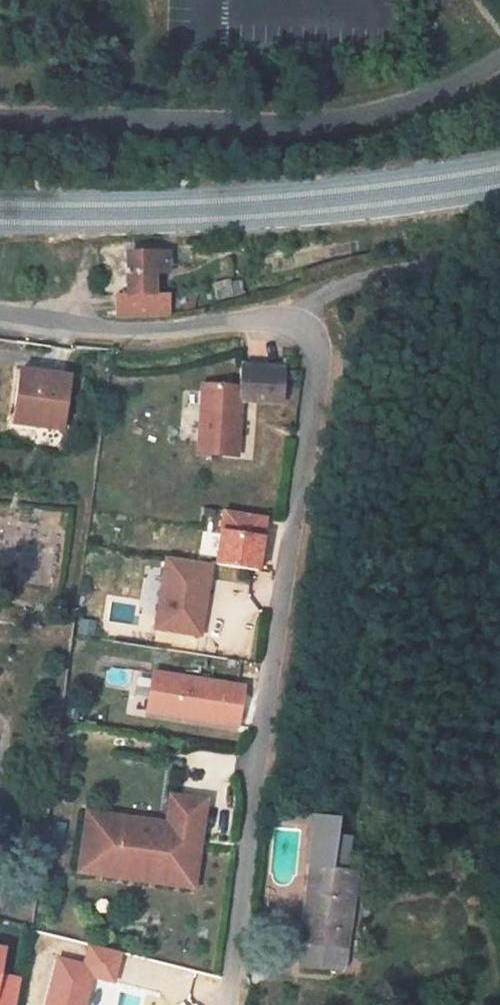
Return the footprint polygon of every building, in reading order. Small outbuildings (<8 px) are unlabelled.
[(118,316),(169,315),(169,294),(153,294),(153,272),(168,272),(168,254),(128,255),(129,295),(117,295),(118,316)] [(234,297),(231,280),(214,283),(218,299),(234,297)] [(240,402),(282,404),(284,371),(242,368),(241,387),(203,385),(199,454),(237,456),(240,402)] [(71,378),(21,372),(14,425),(65,431),(71,378)] [(220,507),(210,563),(256,572),(267,516),(220,507)] [(154,632),(205,636),(210,560),(159,556),(154,632)] [(149,667),(141,715),(236,732),(245,684),(149,667)] [(172,796),(168,824),(104,814),(97,856),(180,868),(186,827),(201,829),(205,801),(172,796)] [(97,856),(104,814),(88,811),(80,869),(193,886),(201,829),(186,827),(180,868),(97,856)] [(310,866),(302,923),(304,924),(314,925),(311,945),(302,943),(299,966),(338,972),(344,965),(349,930),(357,872),(310,866)] [(304,924),(302,943),(311,945),(314,925),(304,924)] [(58,953),(56,961),(85,968),(88,960),(58,953)] [(81,984),(85,968),(56,961),(54,960),(50,976),(81,984)]
